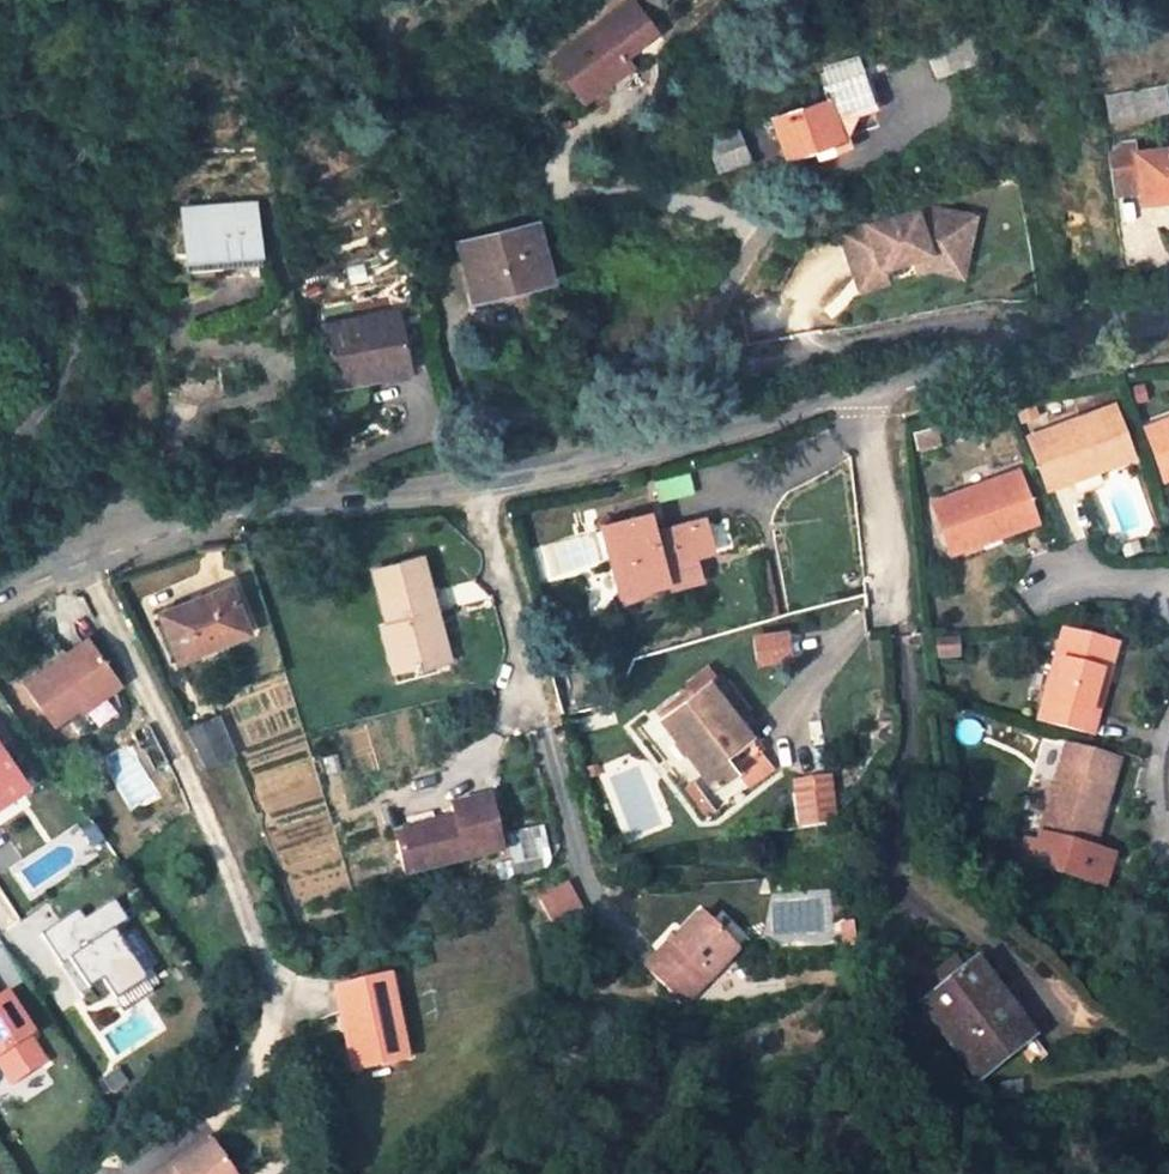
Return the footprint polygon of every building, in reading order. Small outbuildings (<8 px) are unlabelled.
[(545,63),(577,103),(620,67),(612,57),(647,27),(625,0),(620,0),(545,63)] [(771,119),(784,158),(839,139),(832,118),(870,104),(860,74),(822,86),(826,100),(771,119)] [(1109,99),(1112,116),(1162,109),(1159,91),(1109,99)] [(749,162),(737,130),(705,141),(716,173),(749,162)] [(1135,155),(1133,138),(1120,140),(1106,154),(1111,194),(1139,191),(1141,202),(1168,199),(1168,150),(1135,155)] [(181,208),(186,267),(218,264),(218,254),(257,251),(252,201),(181,208)] [(925,210),(840,238),(852,277),(929,257),(962,264),(971,220),(925,210)] [(548,280),(535,223),(457,243),(471,299),(548,280)] [(376,314),(379,323),(398,319),(396,310),(376,314)] [(322,326),(332,376),(367,370),(370,379),(408,371),(398,319),(379,323),(376,314),(322,326)] [(772,357),(767,341),(749,345),(754,361),(772,357)] [(334,386),(370,379),(367,370),(332,376),(334,386)] [(1027,437),(1043,480),(1097,461),(1100,470),(1131,458),(1112,407),(1027,437)] [(1144,428),(1164,479),(1168,477),(1168,419),(1144,428)] [(929,440),(924,423),(903,430),(909,446),(929,440)] [(1046,489),(1100,470),(1097,461),(1043,480),(1046,489)] [(931,502),(951,553),(980,542),(978,534),(1034,514),(1018,470),(931,502)] [(1034,514),(978,534),(980,542),(1037,521),(1034,514)] [(653,534),(647,515),(602,527),(620,596),(694,577),(689,556),(708,551),(701,522),(653,534)] [(425,614),(436,611),(420,557),(372,571),(388,625),(381,627),(394,672),(438,661),(425,614)] [(248,631),(229,584),(158,612),(178,659),(248,631)] [(449,658),(436,611),(425,614),(438,661),(449,658)] [(1114,646),(1062,632),(1038,719),(1082,732),(1098,674),(1105,676),(1114,646)] [(124,680),(97,640),(32,683),(59,723),(124,680)] [(1105,676),(1098,674),(1082,732),(1089,733),(1105,676)] [(708,683),(694,694),(690,689),(657,714),(714,787),(716,786),(719,783),(723,781),(726,778),(730,775),(733,773),(735,771),(760,752),(708,683)] [(217,718),(186,731),(203,765),(206,767),(233,758),(217,718)] [(1093,812),(1109,758),(1064,746),(1036,841),(1022,837),(1016,857),(1073,874),(1082,845),(1091,848),(1100,815),(1093,812)] [(24,782),(0,747),(0,798),(24,782)] [(773,769),(760,752),(735,771),(740,777),(748,787),(773,769)] [(1109,758),(1093,812),(1100,815),(1116,760),(1109,758)] [(813,826),(837,822),(831,782),(807,785),(813,826)] [(489,801),(488,798),(450,807),(454,821),(395,836),(405,874),(500,849),(489,801)] [(1091,848),(1082,845),(1073,874),(1101,882),(1110,853),(1091,848)] [(531,858),(495,865),(498,880),(513,876),(534,872),(531,858)] [(568,882),(541,897),(561,933),(588,918),(568,882)] [(79,910),(41,935),(61,966),(68,961),(67,960),(112,931),(128,919),(115,899),(85,919),(79,910)] [(670,943),(644,970),(682,1006),(736,952),(699,918),(672,945),(670,943)] [(112,931),(67,960),(68,961),(89,993),(95,1004),(109,994),(114,1002),(145,982),(112,931)] [(921,1005),(964,971),(954,960),(911,994),(921,1005)] [(68,961),(61,966),(82,998),(89,993),(68,961)] [(974,963),(964,971),(1022,1045),(1032,1037),(974,963)] [(1022,1045),(964,971),(921,1005),(979,1079),(1022,1045)] [(386,978),(343,988),(353,1031),(341,1034),(350,1072),(406,1059),(386,978)] [(145,982),(114,1002),(121,1013),(152,993),(145,982)] [(331,991),(341,1034),(353,1031),(343,988),(331,991)] [(208,1140),(162,1173),(233,1173),(208,1140)]
